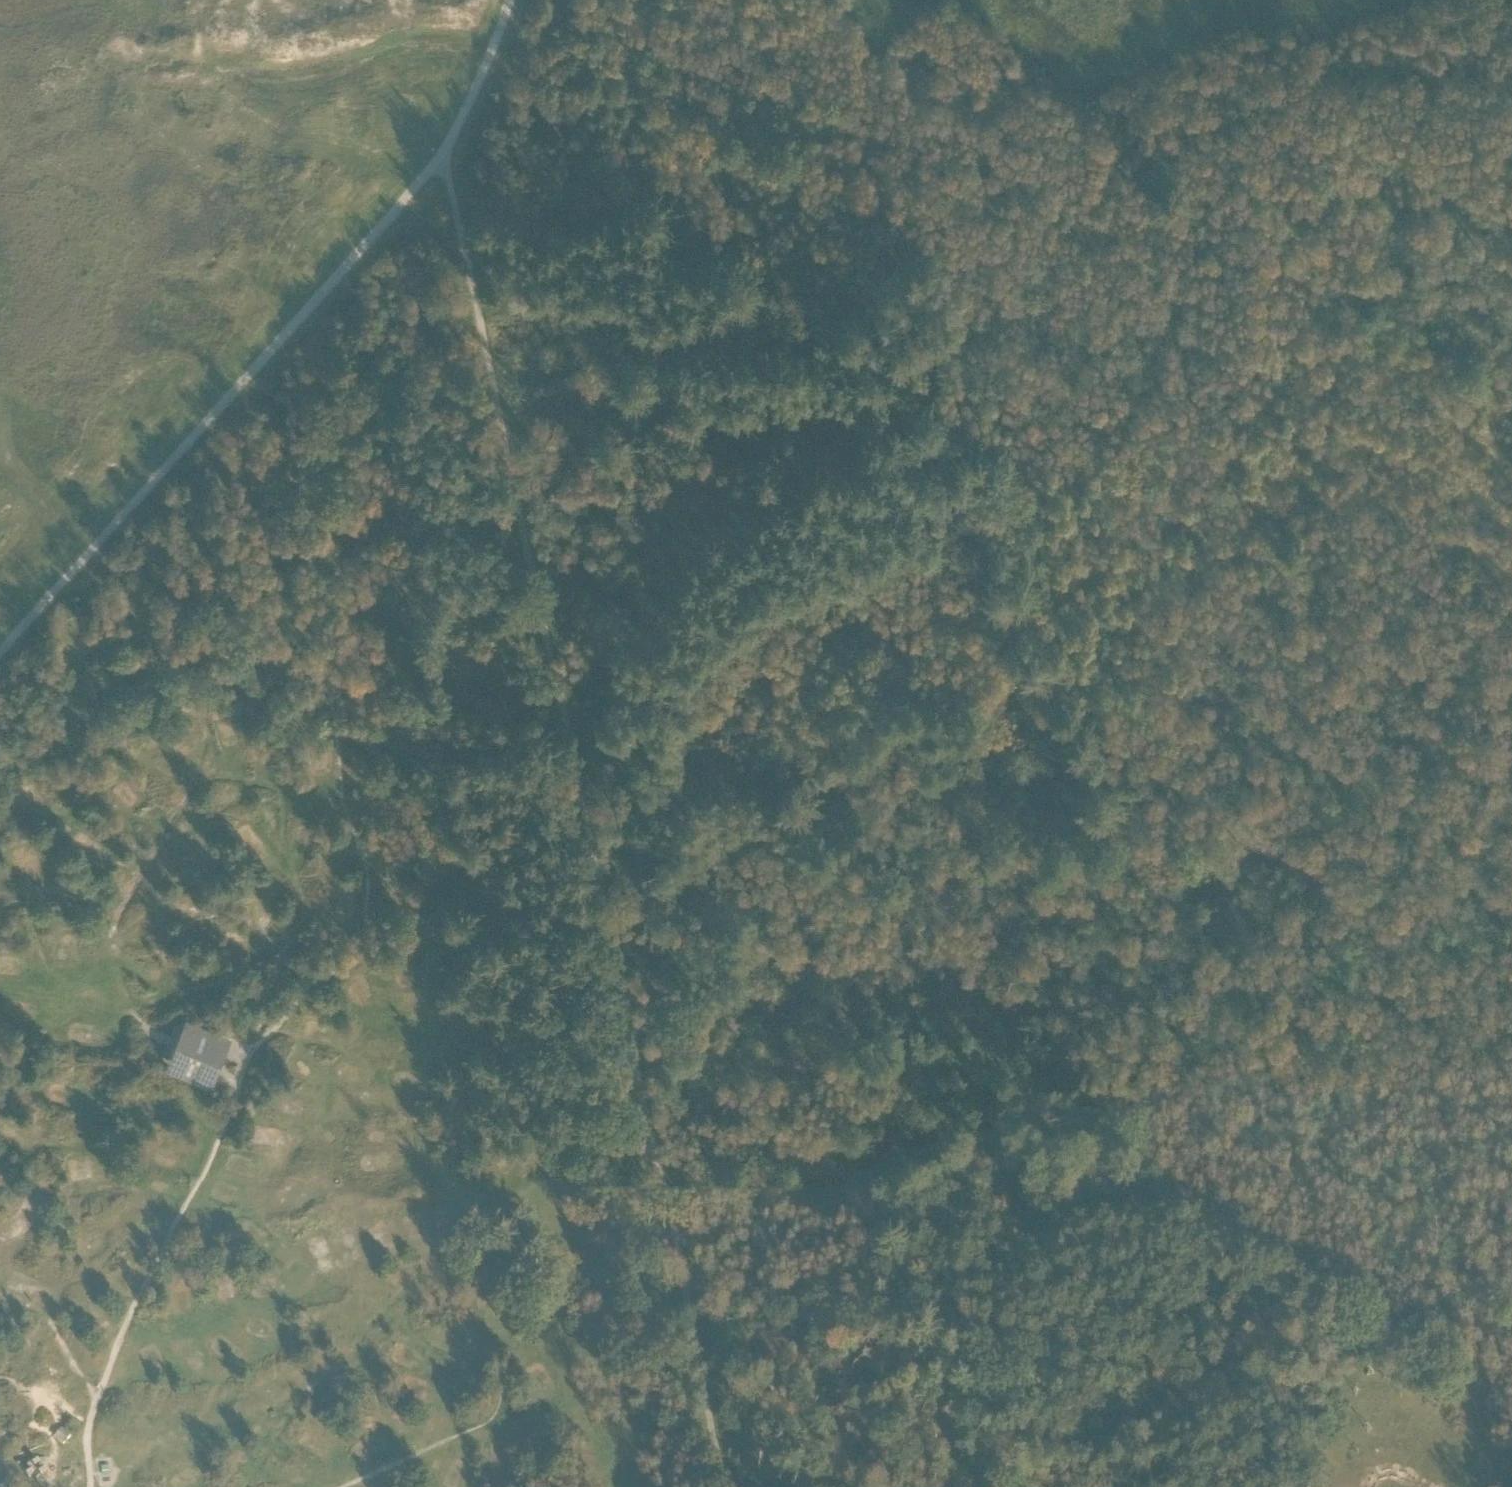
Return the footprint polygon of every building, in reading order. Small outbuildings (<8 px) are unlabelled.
[(176,1065),(207,1078),(222,1040),(191,1027),(176,1065)] [(72,1436),(62,1427),(53,1437),(63,1446),(72,1436)]
